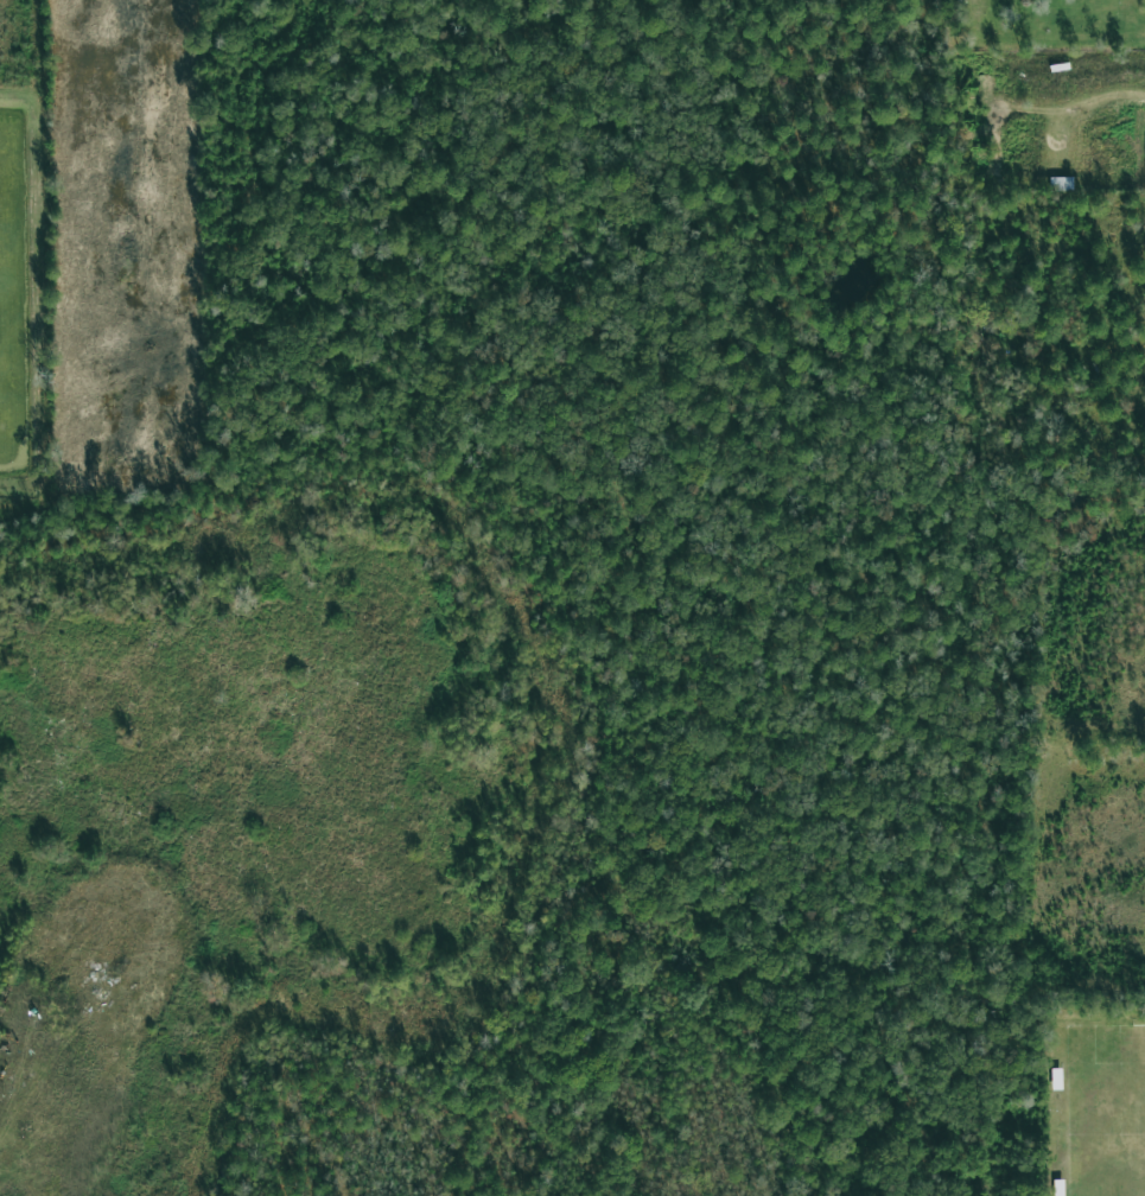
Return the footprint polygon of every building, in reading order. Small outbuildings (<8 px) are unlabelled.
[(1072,177),(1050,177),(1050,190),(1072,190),(1072,177)]
